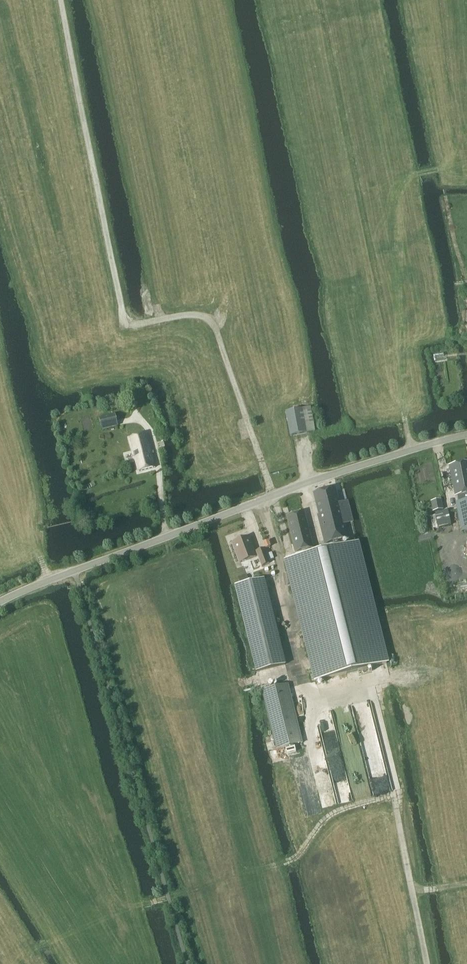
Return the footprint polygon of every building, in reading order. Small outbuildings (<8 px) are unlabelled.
[(290,436),(314,431),(310,408),(286,412),(290,436)] [(102,430),(117,427),(114,415),(99,419),(102,430)] [(146,434),(129,438),(138,473),(155,468),(146,434)] [(449,467),(455,497),(456,497),(458,503),(456,503),(461,532),(466,531),(466,463),(449,467)] [(314,495),(313,495),(318,513),(319,516),(318,516),(325,544),(327,544),(346,539),(349,538),(345,525),(343,517),(348,516),(351,515),(349,507),(347,502),(346,502),(339,504),(338,503),(335,489),(332,490),(316,494),(314,495)] [(442,504),(431,506),(432,512),(443,510),(442,504)] [(439,529),(451,526),(448,510),(436,512),(439,529)] [(313,548),(304,514),(286,518),(295,553),(313,548)] [(257,554),(255,554),(249,538),(232,544),(240,564),(256,558),(260,568),(269,564),(264,550),(257,553),(257,554)] [(356,544),(286,561),(316,682),(386,664),(356,544)] [(235,587),(256,673),(285,665),(264,580),(235,587)] [(288,685),(262,692),(276,750),(285,748),(287,756),(297,753),(295,745),(302,744),(288,685)]
